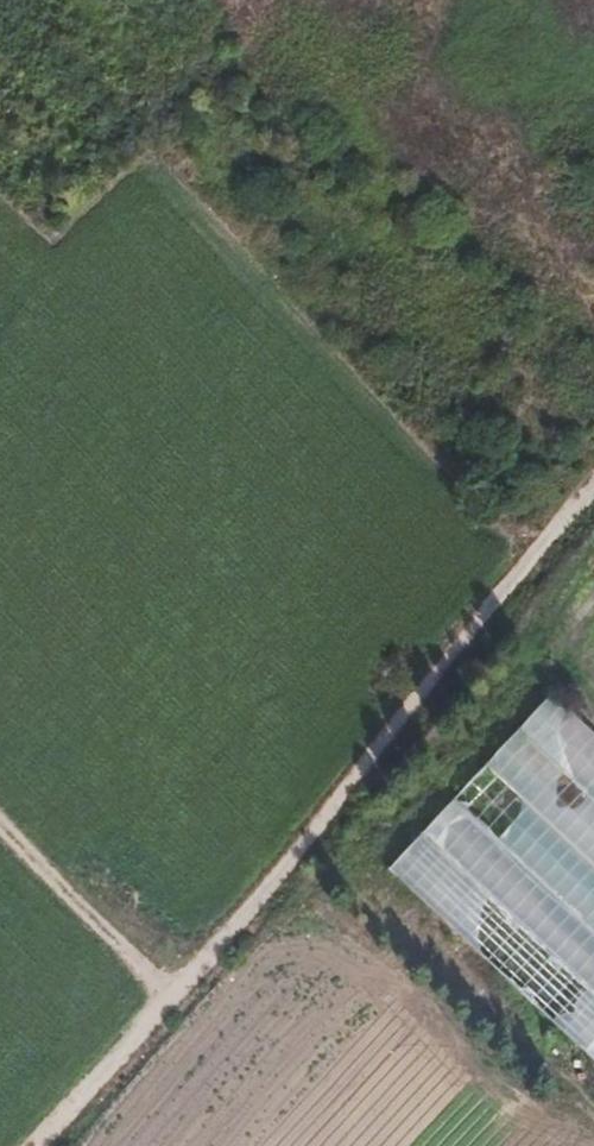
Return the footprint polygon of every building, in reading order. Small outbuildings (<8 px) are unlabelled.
[(557,697),(396,872),(593,1054),(593,730),(557,697)]
